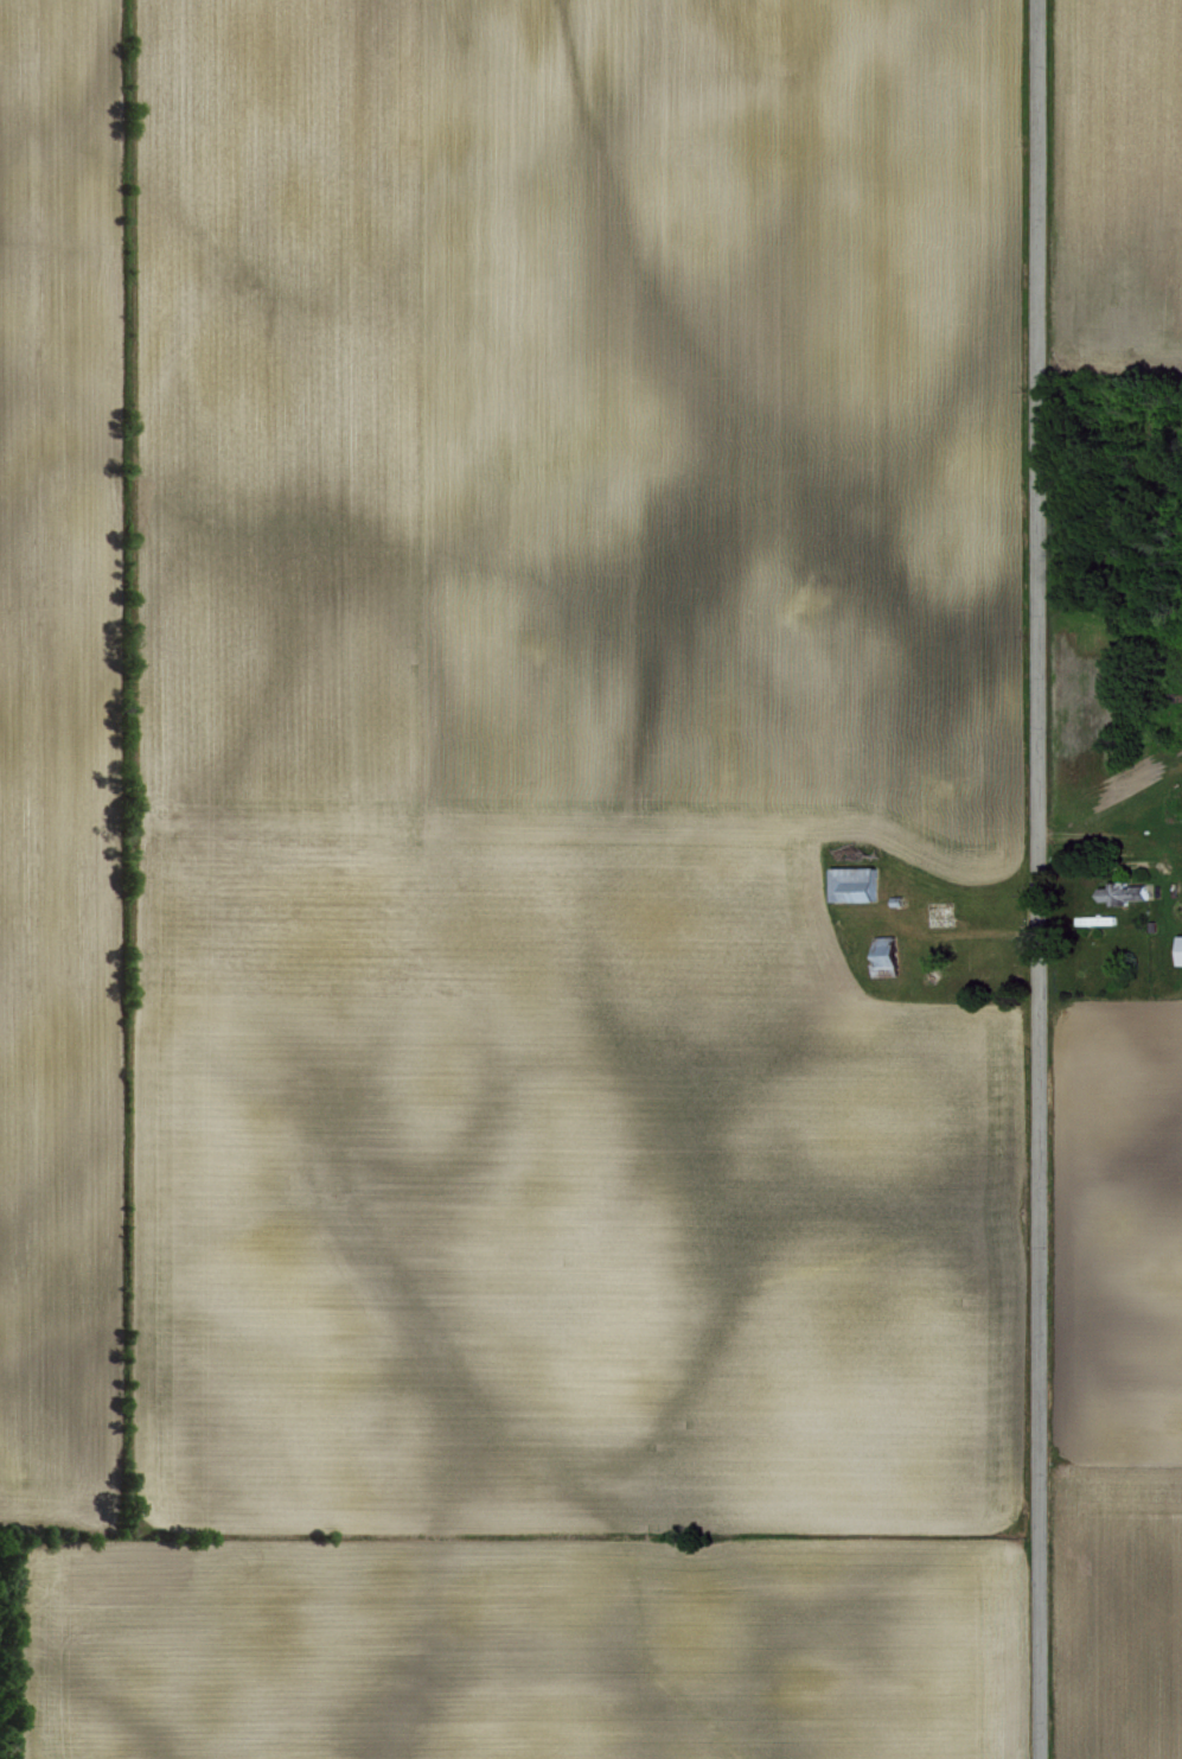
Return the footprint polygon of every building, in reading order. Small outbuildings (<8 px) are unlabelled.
[(828,866),(827,899),(876,901),(877,867),(828,866)] [(1181,963),(1181,935),(1173,935),(1174,964),(1181,963)]
